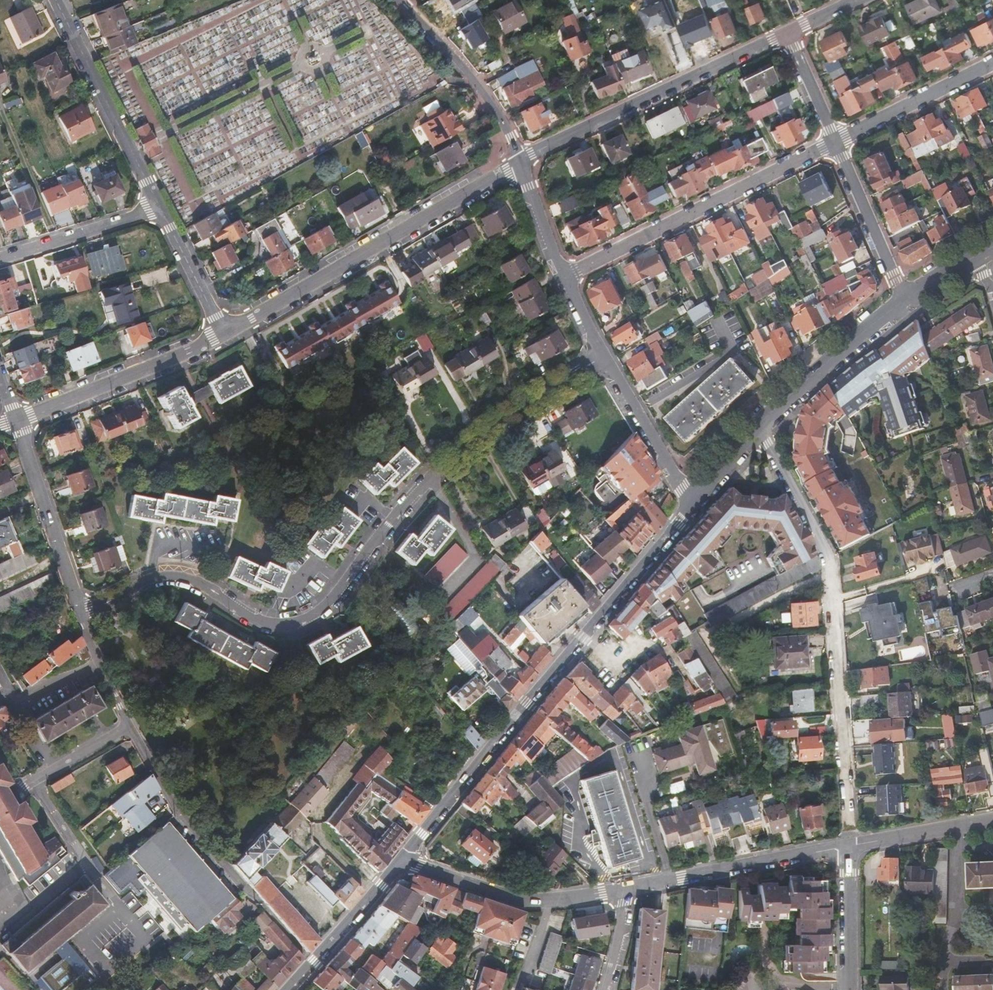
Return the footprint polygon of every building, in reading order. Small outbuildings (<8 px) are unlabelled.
[(528,4),(526,0),(512,0),(493,12),(503,28),(525,15),(527,19),(534,15),(528,4)] [(659,25),(664,23),(667,30),(677,25),(667,0),(662,0),(650,5),(659,25)] [(727,0),(710,0),(712,5),(715,4),(720,17),(713,19),(720,37),(737,31),(730,14),(733,13),(727,0)] [(753,23),(763,19),(762,15),(764,14),(759,3),(748,7),(748,6),(750,5),(748,0),(743,0),(753,23)] [(909,8),(915,22),(941,10),(936,0),(924,0),(925,1),(909,8)] [(961,9),(957,0),(947,0),(943,2),(949,15),(957,12),(961,9)] [(30,4),(7,15),(20,44),(44,33),(30,4)] [(119,4),(95,14),(101,28),(104,36),(106,35),(128,26),(119,4)] [(650,29),(659,25),(650,5),(642,9),(650,29)] [(479,49),(491,41),(471,9),(460,16),(465,24),(469,22),(478,36),(474,38),(473,39),(479,49)] [(985,12),(979,16),(982,22),(988,19),(985,12)] [(95,14),(91,15),(97,30),(101,28),(95,14)] [(584,42),(573,15),(562,20),(570,39),(562,43),(569,60),(588,51),(584,42)] [(883,17),(860,27),(868,44),(890,34),(883,17)] [(694,19),(683,24),(692,46),(696,44),(697,46),(701,57),(710,53),(702,35),(701,36),(700,34),(694,19)] [(992,40),(992,28),(990,21),(974,30),(980,43),(988,40),(989,42),(992,40)] [(465,24),(474,38),(478,36),(469,22),(465,24)] [(932,23),(922,28),(925,32),(934,27),(932,23)] [(128,26),(106,35),(109,44),(113,54),(138,43),(130,26),(128,26)] [(678,29),(666,34),(680,69),(692,64),(678,29)] [(702,35),(710,53),(720,49),(715,35),(713,30),(702,35)] [(843,32),(823,41),(832,60),(848,52),(844,45),(848,43),(843,32)] [(946,47),(953,63),(963,58),(960,51),(972,45),(966,33),(954,39),(953,36),(947,38),(950,45),(946,47)] [(104,36),(101,37),(105,46),(109,44),(106,35),(104,36)] [(889,44),(908,83),(917,78),(909,62),(905,64),(903,61),(904,60),(895,41),(889,44)] [(889,44),(883,47),(892,66),(893,66),(895,69),(890,71),(888,66),(875,73),(877,77),(883,89),(896,83),(898,88),(908,83),(889,44)] [(946,47),(924,58),(929,69),(941,63),(943,67),(953,63),(946,47)] [(615,64),(623,82),(631,79),(640,75),(641,78),(646,76),(645,74),(648,72),(651,71),(643,51),(629,56),(626,49),(612,55),(613,58),(615,64)] [(73,83),(67,72),(65,73),(63,68),(56,54),(36,64),(43,77),(47,75),(55,91),(73,83)] [(492,72),(505,64),(501,58),(489,66),(492,72)] [(603,62),(606,68),(615,64),(613,58),(603,62)] [(510,72),(499,78),(503,89),(504,89),(512,107),(534,96),(531,90),(544,84),(534,61),(522,66),(516,69),(510,72)] [(10,80),(3,62),(0,63),(0,84),(10,80)] [(615,64),(606,68),(608,75),(592,81),(599,98),(625,87),(615,64)] [(752,74),(742,79),(753,102),(766,96),(762,87),(776,80),(769,64),(760,68),(762,71),(753,75),(752,74)] [(843,66),(830,72),(851,113),(863,107),(847,72),(843,66)] [(860,66),(847,72),(863,107),(872,103),(869,96),(873,94),(860,66)] [(877,93),(883,89),(877,77),(871,80),(877,93)] [(979,90),(969,94),(977,111),(987,106),(979,90)] [(708,91),(688,101),(695,117),(716,107),(708,91)] [(789,103),(784,94),(772,100),(779,115),(784,124),(793,143),(801,138),(798,131),(802,129),(798,119),(793,121),(785,105),(789,103)] [(977,111),(969,94),(955,101),(964,117),(972,113),(977,111)] [(772,100),(747,112),(756,131),(764,127),(760,118),(770,113),(771,116),(773,115),(774,117),(779,115),(772,100)] [(539,103),(521,112),(530,130),(548,121),(545,115),(548,113),(547,110),(543,111),(539,103)] [(73,141),(95,130),(83,106),(61,118),(73,141)] [(442,108),(428,116),(431,121),(427,124),(431,131),(454,118),(450,111),(445,113),(442,108)] [(677,108),(646,123),(653,138),(684,123),(677,108)] [(984,126),(985,125),(980,115),(977,111),(972,113),(974,119),(979,128),(984,126)] [(966,123),(974,119),(972,113),(964,117),(963,118),(966,123)] [(934,115),(925,119),(937,141),(939,146),(939,147),(954,139),(950,131),(947,130),(942,119),(937,122),(934,115)] [(439,145),(464,131),(459,122),(457,123),(454,118),(431,131),(439,145)] [(911,146),(917,157),(939,146),(937,141),(925,119),(917,123),(921,130),(909,136),(914,145),(911,146)] [(135,130),(140,139),(152,133),(147,124),(136,129),(135,130)] [(725,129),(722,124),(715,127),(718,132),(725,129)] [(793,143),(784,124),(776,128),(776,130),(771,132),(777,142),(781,140),(785,147),(793,143)] [(984,126),(979,128),(983,136),(979,137),(985,150),(992,146),(992,145),(984,126)] [(911,146),(903,129),(898,131),(913,162),(915,161),(916,163),(919,162),(917,157),(911,146)] [(145,152),(146,151),(158,145),(159,145),(157,141),(156,141),(153,136),(154,135),(153,132),(152,133),(140,139),(139,139),(145,152)] [(370,147),(364,132),(356,136),(364,151),(370,147)] [(620,135),(602,143),(610,161),(628,153),(620,135)] [(760,138),(735,150),(743,166),(752,161),(751,158),(766,151),(760,138)] [(463,152),(458,143),(439,154),(444,162),(463,152)] [(965,160),(972,157),(965,143),(958,147),(965,160)] [(150,160),(152,160),(162,154),(158,145),(146,151),(150,160)] [(733,146),(708,158),(716,174),(717,175),(732,168),(733,170),(743,166),(735,150),(733,146)] [(371,149),(370,147),(364,151),(371,165),(377,161),(371,149)] [(590,147),(568,158),(576,175),(590,168),(592,170),(599,167),(590,147)] [(467,161),(463,152),(444,162),(449,171),(467,161)] [(877,188),(879,191),(893,184),(892,181),(893,181),(890,174),(893,172),(884,153),(880,155),(880,154),(877,153),(872,155),(871,158),(871,159),(867,161),(873,174),(870,174),(877,189),(877,188)] [(685,173),(694,192),(703,188),(701,184),(706,181),(708,178),(716,174),(708,158),(708,157),(692,164),(692,163),(683,168),(685,173)] [(444,162),(441,164),(446,173),(449,171),(444,162)] [(683,168),(681,165),(668,171),(678,191),(683,189),(686,196),(694,192),(685,173),(683,168)] [(631,167),(622,171),(628,183),(644,215),(654,210),(643,188),(642,189),(631,167)] [(892,181),(893,184),(903,179),(899,169),(893,172),(890,174),(893,181),(892,181)] [(102,201),(123,190),(114,171),(92,181),(102,201)] [(823,172),(801,181),(811,206),(833,197),(823,172)] [(669,202),(657,178),(647,182),(659,207),(669,202)] [(939,187),(933,190),(943,210),(946,216),(946,217),(971,204),(967,195),(975,191),(969,178),(960,182),(962,187),(951,193),(949,187),(942,191),(939,187)] [(25,181),(38,214),(42,212),(28,179),(25,181)] [(62,187),(71,206),(78,203),(80,207),(89,203),(78,180),(62,187)] [(26,206),(31,217),(38,214),(25,181),(17,184),(26,206)] [(644,215),(628,183),(619,187),(635,219),(644,215)] [(9,187),(23,220),(31,217),(26,206),(17,184),(9,187)] [(62,187),(61,184),(43,192),(52,214),(71,206),(62,187)] [(23,220),(9,187),(3,190),(6,197),(1,199),(5,210),(0,211),(0,212),(6,227),(23,221),(23,220)] [(887,213),(906,203),(902,195),(901,195),(899,191),(888,196),(890,201),(883,204),(887,213)] [(361,194),(337,207),(349,230),(358,225),(359,227),(383,213),(374,199),(366,204),(361,194)] [(573,194),(559,201),(565,212),(578,205),(573,194)] [(765,199),(757,203),(766,223),(767,225),(768,227),(775,223),(781,221),(787,232),(794,228),(786,211),(778,214),(773,204),(768,206),(765,199)] [(766,223),(757,203),(748,208),(752,215),(747,217),(755,232),(759,241),(772,234),(768,227),(767,225),(766,223)] [(908,210),(906,203),(887,213),(896,233),(912,225),(918,222),(920,221),(914,208),(910,210),(909,209),(908,210)] [(587,222),(596,241),(604,237),(603,236),(609,233),(607,227),(617,222),(612,211),(609,205),(597,210),(599,216),(595,218),(587,222)] [(617,222),(619,227),(629,222),(621,206),(612,211),(617,222)] [(484,228),(489,238),(514,224),(504,207),(481,220),(485,227),(484,228)] [(214,234),(223,229),(215,214),(196,224),(204,240),(214,234)] [(951,225),(946,217),(946,216),(937,220),(940,227),(930,232),(924,219),(920,221),(918,222),(923,231),(927,239),(930,245),(953,234),(949,226),(951,225)] [(274,218),(256,229),(272,258),(291,247),(274,218)] [(725,219),(717,223),(726,243),(731,253),(751,243),(750,240),(748,237),(746,233),(745,230),(737,233),(730,219),(726,221),(725,219)] [(247,234),(239,220),(223,229),(214,234),(218,241),(229,235),(233,242),(247,234)] [(587,245),(596,241),(587,222),(578,226),(579,228),(570,232),(577,245),(585,241),(587,245)] [(923,231),(918,222),(912,225),(917,235),(923,231)] [(712,235),(701,240),(712,262),(731,253),(726,243),(717,223),(708,228),(712,235)] [(327,227),(324,229),(329,238),(332,236),(327,227)] [(464,233),(472,247),(481,241),(473,227),(464,233)] [(324,229),(302,241),(310,255),(332,243),(329,238),(324,229)] [(823,229),(800,240),(807,253),(811,262),(817,259),(810,246),(827,237),(823,229)] [(836,250),(855,240),(851,232),(844,235),(842,231),(832,236),(834,241),(832,241),(836,250)] [(430,253),(438,266),(456,257),(455,256),(470,246),(463,234),(448,243),(447,242),(430,253)] [(687,235),(677,240),(685,257),(688,261),(693,271),(702,266),(687,235)] [(898,244),(906,262),(913,263),(933,251),(930,245),(927,239),(915,245),(911,238),(898,244)] [(685,257),(677,240),(667,245),(676,261),(685,257)] [(859,249),(855,240),(836,250),(840,258),(841,258),(844,263),(854,257),(852,252),(859,249)] [(110,267),(124,263),(121,251),(119,252),(116,243),(88,250),(93,270),(109,265),(110,267)] [(228,244),(211,252),(219,268),(236,260),(228,244)] [(272,258),(264,262),(272,277),(292,266),(291,263),(301,257),(294,245),(291,247),(272,258)] [(427,248),(411,258),(415,263),(401,271),(410,287),(423,279),(422,276),(439,267),(438,266),(430,253),(427,248)] [(807,253),(800,258),(808,274),(815,270),(811,262),(807,253)] [(527,271),(530,269),(527,263),(524,264),(518,254),(500,264),(510,281),(528,271),(527,271)] [(66,274),(68,282),(74,280),(77,291),(90,288),(83,256),(55,262),(58,276),(66,274)] [(646,258),(637,263),(645,279),(654,274),(646,258)] [(769,279),(788,266),(785,260),(772,266),(770,262),(763,266),(766,272),(766,273),(769,279)] [(691,282),(697,279),(693,271),(688,261),(682,264),(686,272),(685,272),(689,280),(690,279),(691,282)] [(645,279),(637,263),(628,268),(635,284),(645,279)] [(838,277),(842,275),(837,264),(833,267),(838,277)] [(788,266),(769,279),(772,285),(790,272),(788,266)] [(848,281),(860,304),(876,290),(877,284),(871,271),(863,275),(865,280),(854,285),(851,280),(848,281)] [(769,279),(766,273),(766,272),(753,278),(755,282),(757,287),(769,279)] [(830,301),(838,315),(840,320),(860,304),(848,281),(844,273),(842,275),(838,277),(828,282),(834,294),(831,295),(830,293),(827,294),(830,301)] [(863,275),(851,280),(854,285),(865,280),(863,275)] [(16,287),(13,276),(3,279),(0,280),(0,292),(16,287)] [(751,291),(750,292),(755,301),(774,288),(772,285),(769,279),(757,287),(755,288),(751,291)] [(611,281),(591,292),(598,306),(601,305),(605,312),(622,303),(611,281)] [(16,287),(0,292),(0,304),(2,304),(3,307),(4,310),(15,307),(11,295),(35,287),(33,282),(16,287)] [(653,282),(648,285),(652,293),(657,290),(653,282)] [(739,299),(750,292),(745,282),(741,285),(743,289),(736,293),(739,299)] [(141,318),(129,283),(100,291),(105,306),(112,304),(118,325),(141,318)] [(543,301),(539,294),(533,283),(518,291),(522,298),(518,301),(528,318),(547,307),(543,301)] [(649,301),(654,298),(652,293),(648,285),(642,287),(649,301)] [(732,303),(727,292),(720,295),(725,307),(732,303)] [(404,322),(391,300),(382,305),(381,303),(379,304),(360,315),(358,316),(360,318),(345,327),(343,325),(343,326),(326,335),(326,336),(327,338),(312,347),(310,344),(309,345),(290,357),(288,357),(290,360),(280,366),(292,387),(300,383),(299,380),(297,378),(323,362),(325,365),(326,367),(334,363),(331,359),(330,356),(359,339),(361,342),(363,346),(371,341),(370,339),(368,336),(393,321),(395,324),(396,326),(404,322)] [(692,301),(686,304),(690,312),(690,314),(698,309),(695,302),(692,301)] [(809,309),(819,328),(832,321),(831,319),(838,315),(830,301),(824,304),(823,302),(809,309)] [(698,309),(690,314),(697,328),(715,316),(708,302),(698,309)] [(360,315),(379,304),(375,304),(373,305),(370,306),(368,307),(366,308),(363,310),(362,312),(360,315)] [(972,305),(953,317),(963,332),(977,323),(981,321),(982,320),(975,310),(973,306),(972,305)] [(25,307),(6,312),(10,322),(14,321),(17,329),(31,325),(25,307)] [(811,332),(819,328),(809,309),(801,313),(802,315),(792,320),(796,331),(807,325),(811,332)] [(491,323),(483,310),(482,310),(475,314),(483,328),(491,323)] [(944,345),(963,332),(953,317),(934,330),(935,331),(944,345)] [(931,359),(929,354),(924,338),(918,320),(908,328),(879,352),(907,434),(926,428),(925,426),(920,412),(916,399),(911,385),(907,375),(916,372),(931,359)] [(368,336),(370,339),(395,324),(393,321),(368,336)] [(141,323),(124,329),(130,347),(147,340),(141,323)] [(632,324),(613,335),(618,343),(625,339),(628,344),(638,338),(635,333),(637,332),(632,324)] [(326,335),(343,326),(339,325),(337,326),(335,326),(333,327),(330,329),(329,331),(327,333),(326,335)] [(774,340),(768,327),(756,333),(762,348),(756,351),(761,362),(768,359),(771,366),(784,359),(774,340)] [(774,340),(784,359),(792,354),(789,348),(794,346),(785,328),(779,331),(781,336),(774,340)] [(530,354),(537,366),(568,348),(558,331),(536,343),(540,349),(530,354)] [(663,338),(658,331),(646,338),(650,346),(658,341),(663,338)] [(924,338),(929,354),(944,345),(935,331),(924,338)] [(423,351),(433,347),(427,333),(418,337),(423,351)] [(330,356),(331,359),(361,342),(359,339),(330,356)] [(471,350),(481,368),(498,358),(488,340),(471,350)] [(661,355),(665,353),(658,341),(650,346),(652,349),(646,352),(651,362),(661,355)] [(88,342),(65,350),(71,368),(95,360),(88,342)] [(31,344),(10,351),(16,369),(37,361),(31,344)] [(290,357),(309,345),(306,345),(303,346),(300,347),(298,348),(295,350),(293,352),(291,354),(290,357)] [(972,350),(980,381),(992,377),(992,364),(988,346),(977,349),(972,350)] [(405,363),(415,380),(432,370),(422,353),(418,355),(413,347),(400,354),(405,363)] [(444,366),(454,383),(481,368),(471,350),(444,366)] [(857,365),(831,384),(839,397),(846,412),(850,419),(871,403),(870,399),(882,395),(891,423),(896,436),(896,438),(907,434),(879,352),(878,350),(857,365)] [(636,371),(651,362),(646,352),(645,352),(630,361),(636,371)] [(661,355),(651,362),(636,371),(641,380),(643,378),(649,389),(669,377),(662,367),(666,365),(661,355)] [(378,358),(371,362),(378,375),(386,371),(378,358)] [(699,431),(716,416),(733,401),(750,386),(754,383),(741,369),(736,362),(737,361),(736,359),(720,373),(702,388),(685,404),(668,418),(678,430),(688,441),(699,431)] [(37,361),(16,369),(22,383),(42,375),(37,361)] [(297,378),(299,380),(325,365),(323,362),(297,378)] [(415,380),(405,363),(388,372),(398,390),(415,380)] [(221,402),(246,390),(252,386),(241,366),(233,370),(229,373),(228,371),(222,374),(223,375),(211,381),(212,383),(215,391),(221,402)] [(16,369),(12,370),(18,384),(22,383),(16,369)] [(980,381),(981,387),(992,384),(992,377),(980,381)] [(212,383),(187,396),(191,403),(215,391),(212,383)] [(821,394),(797,417),(801,423),(801,426),(804,432),(831,421),(835,419),(846,412),(839,397),(831,384),(821,394)] [(190,404),(191,403),(187,396),(186,397),(180,385),(160,395),(167,409),(165,410),(166,414),(169,413),(176,426),(196,416),(190,404)] [(983,393),(972,396),(966,398),(974,426),(990,421),(983,393)] [(551,424),(558,437),(596,415),(586,398),(564,411),(567,417),(565,418),(565,417),(551,424)] [(118,409),(124,426),(143,419),(136,401),(118,409)] [(124,426),(118,409),(90,420),(95,434),(104,430),(105,434),(124,426)] [(846,412),(835,419),(843,435),(840,453),(854,455),(857,432),(850,419),(846,412)] [(831,421),(804,432),(821,464),(829,453),(825,447),(828,432),(834,426),(831,421)] [(804,432),(801,426),(797,453),(792,456),(801,472),(799,474),(812,494),(824,516),(823,518),(822,520),(823,522),(825,523),(827,523),(842,553),(862,543),(833,487),(821,464),(804,432)] [(74,427),(55,433),(61,451),(80,445),(74,427)] [(953,431),(956,438),(959,438),(965,436),(970,435),(968,428),(953,431)] [(658,474),(633,432),(600,466),(606,473),(621,491),(628,499),(658,474)] [(977,442),(975,433),(970,435),(965,436),(967,442),(968,445),(973,443),(977,442)] [(959,438),(956,438),(957,443),(954,444),(955,448),(959,447),(961,451),(969,448),(968,445),(967,442),(961,443),(959,438)] [(8,460),(3,448),(0,443),(0,464),(8,460)] [(973,443),(968,445),(969,448),(972,461),(977,459),(973,443)] [(374,496),(386,483),(393,476),(398,481),(415,464),(400,450),(380,471),(374,465),(359,481),(374,496)] [(536,463),(547,481),(564,471),(553,453),(536,463)] [(821,464),(833,487),(841,483),(835,473),(831,465),(828,459),(830,456),(829,453),(821,464)] [(951,489),(968,485),(960,456),(946,460),(944,461),(951,489)] [(547,481),(536,463),(520,473),(530,491),(531,491),(533,496),(536,496),(550,488),(547,481)] [(75,492),(94,486),(87,466),(68,473),(72,483),(59,488),(62,495),(74,491),(75,492)] [(13,488),(4,468),(0,470),(0,494),(13,488)] [(621,491),(606,473),(604,475),(610,485),(619,493),(621,491)] [(661,479),(658,474),(628,499),(627,500),(632,506),(656,534),(665,518),(652,503),(649,499),(644,494),(661,479)] [(392,488),(398,481),(393,476),(386,483),(392,488)] [(862,543),(872,538),(865,524),(861,518),(865,516),(860,506),(859,507),(850,490),(847,492),(843,485),(841,484),(841,483),(833,487),(862,543)] [(975,513),(968,485),(951,489),(958,518),(975,513)] [(720,500),(708,512),(724,537),(733,528),(769,531),(776,546),(781,541),(756,497),(738,495),(730,487),(720,500)] [(162,514),(202,523),(204,515),(213,518),(232,522),(237,501),(214,496),(213,504),(163,493),(162,501),(133,494),(128,514),(151,519),(153,512),(162,514)] [(675,502),(669,493),(661,507),(669,511),(675,502)] [(771,500),(756,497),(781,541),(795,564),(815,554),(783,495),(771,500)] [(632,506),(627,500),(604,521),(608,526),(632,506)] [(535,523),(532,517),(526,506),(499,522),(509,539),(535,523)] [(87,530),(88,532),(107,526),(101,507),(81,513),(85,524),(70,528),(72,534),(87,530)] [(322,559),(333,544),(338,537),(344,542),(359,522),(343,509),(325,533),(318,527),(304,546),(322,559)] [(161,521),(162,514),(153,512),(151,519),(161,521)] [(690,534),(682,542),(705,577),(721,569),(712,551),(724,537),(708,512),(693,529),(699,537),(695,541),(690,534)] [(540,531),(544,526),(538,514),(532,517),(535,523),(540,531)] [(212,525),(213,518),(204,515),(202,523),(212,525)] [(616,536),(627,548),(631,553),(648,532),(634,515),(616,536)] [(22,549),(7,517),(0,520),(0,547),(6,544),(11,553),(22,549)] [(434,517),(424,530),(419,537),(416,534),(413,532),(395,553),(412,566),(424,552),(430,556),(450,531),(434,517)] [(509,539),(499,522),(481,533),(491,549),(509,539)] [(693,529),(690,534),(695,541),(699,537),(693,529)] [(594,554),(605,567),(627,548),(616,536),(612,531),(591,550),(594,554)] [(548,545),(538,533),(528,543),(538,554),(548,545)] [(939,536),(902,546),(908,566),(917,563),(918,567),(928,564),(927,561),(943,556),(943,553),(939,536)] [(339,549),(344,542),(338,537),(333,544),(339,549)] [(986,537),(951,550),(956,566),(992,553),(986,537)] [(776,575),(795,564),(781,541),(776,546),(775,548),(767,558),(776,575)] [(682,542),(664,561),(681,588),(682,590),(684,588),(681,583),(692,570),(701,579),(705,577),(682,542)] [(442,581),(468,554),(456,543),(430,570),(442,581)] [(127,558),(122,546),(122,544),(94,553),(95,556),(100,572),(119,565),(119,563),(127,560),(127,558)] [(36,557),(31,545),(22,549),(11,553),(1,558),(0,559),(0,574),(36,557)] [(944,559),(946,570),(956,566),(951,550),(943,553),(943,556),(944,559)] [(605,567),(594,554),(578,569),(592,586),(608,571),(605,567)] [(776,575),(704,614),(710,626),(810,572),(811,573),(820,568),(815,554),(795,564),(776,575)] [(489,562),(498,571),(504,564),(495,555),(489,562)] [(100,572),(95,556),(90,558),(95,574),(100,572)] [(226,576),(248,586),(251,579),(260,583),(277,591),(286,572),(266,563),(263,570),(235,557),(226,576)] [(881,578),(875,557),(858,562),(861,573),(857,574),(860,583),(881,578)] [(664,561),(643,585),(656,603),(665,597),(670,602),(682,590),(681,588),(664,561)] [(498,571),(489,562),(439,613),(449,622),(498,571)] [(0,593),(0,608),(54,583),(48,571),(0,593)] [(591,611),(599,602),(575,576),(568,581),(575,589),(591,611)] [(930,591),(928,577),(916,580),(919,593),(930,591)] [(587,611),(572,592),(561,578),(517,616),(519,619),(534,636),(541,645),(545,648),(553,641),(587,611)] [(256,590),(260,583),(251,579),(248,586),(256,590)] [(642,585),(634,594),(651,609),(656,603),(643,585),(642,585)] [(589,613),(591,611),(575,589),(572,592),(587,611),(589,613)] [(628,601),(629,602),(644,616),(650,610),(651,609),(634,594),(628,601)] [(957,613),(956,610),(953,611),(951,601),(938,604),(939,610),(935,610),(933,601),(921,603),(927,633),(943,630),(944,637),(962,633),(961,629),(957,613)] [(629,602),(613,620),(627,633),(644,616),(629,602)] [(957,613),(961,629),(973,624),(981,622),(992,618),(986,602),(957,613)] [(651,609),(650,610),(656,618),(663,613),(656,603),(651,609)] [(901,636),(894,603),(880,606),(879,603),(868,605),(869,608),(861,610),(864,620),(866,619),(866,623),(872,621),(875,638),(884,636),(886,646),(900,643),(898,637),(901,636)] [(790,628),(815,627),(813,604),(789,606),(790,628)] [(199,621),(200,619),(202,615),(183,605),(173,623),(190,633),(186,639),(244,670),(248,663),(264,672),(274,653),(255,643),(253,646),(252,649),(245,646),(206,625),(199,621)] [(665,612),(663,613),(656,618),(660,625),(670,618),(665,612)] [(657,640),(661,637),(676,628),(670,618),(660,625),(651,631),(657,640)] [(506,648),(510,652),(523,637),(528,643),(534,636),(519,619),(499,641),(506,648)] [(613,620),(608,626),(622,639),(627,633),(613,620)] [(875,638),(872,621),(866,623),(870,639),(875,638)] [(983,627),(981,622),(973,624),(975,630),(983,627)] [(678,626),(676,628),(683,638),(685,637),(681,631),(685,629),(682,624),(678,626)] [(306,646),(316,665),(332,656),(336,663),(365,646),(355,628),(334,640),(330,633),(306,646)] [(681,639),(683,638),(676,628),(661,637),(667,647),(668,646),(669,646),(681,639)] [(692,633),(689,635),(685,637),(683,638),(681,639),(688,650),(695,661),(702,673),(723,707),(724,706),(733,702),(734,701),(692,633)] [(74,651),(83,645),(79,637),(68,645),(62,643),(47,654),(53,661),(46,666),(42,660),(23,674),(30,684),(52,667),(74,651)] [(480,664),(459,639),(445,651),(467,677),(468,677),(470,680),(471,679),(468,675),(478,667),(480,664)] [(804,639),(772,641),(773,671),(783,670),(783,674),(810,672),(808,639),(804,639)] [(83,645),(74,651),(79,660),(85,658),(86,660),(89,658),(83,645)] [(548,662),(552,657),(545,648),(541,645),(536,652),(548,662)] [(485,656),(494,667),(499,672),(500,671),(504,676),(505,675),(510,680),(515,674),(493,648),(485,656)] [(695,661),(688,650),(676,657),(683,668),(695,661)] [(515,657),(520,662),(524,657),(519,652),(515,657)] [(534,677),(548,662),(536,652),(523,665),(525,668),(534,677)] [(977,676),(992,672),(989,660),(987,652),(973,656),(977,676)] [(658,657),(639,668),(653,690),(659,698),(661,702),(670,697),(664,685),(672,681),(671,678),(669,674),(658,657)] [(695,661),(683,668),(691,679),(702,673),(695,661)] [(577,662),(564,677),(585,698),(587,700),(599,687),(585,674),(587,671),(577,662)] [(501,690),(488,673),(487,673),(480,664),(478,667),(468,675),(471,679),(470,680),(457,691),(448,698),(460,711),(483,692),(482,691),(486,688),(488,689),(487,690),(486,690),(486,691),(485,692),(485,693),(486,694),(487,695),(488,695),(489,695),(490,695),(491,695),(492,695),(495,698),(493,700),(504,713),(504,712),(512,703),(502,691),(501,690)] [(890,684),(888,666),(861,670),(863,689),(878,688),(878,685),(890,684)] [(531,680),(534,677),(525,668),(523,671),(520,674),(515,674),(510,680),(505,675),(504,676),(500,671),(499,672),(494,667),(487,673),(488,673),(501,690),(502,691),(512,703),(531,680)] [(653,690),(639,668),(630,678),(638,687),(639,687),(645,695),(653,690)] [(702,702),(708,712),(723,707),(702,673),(691,679),(698,691),(700,694),(705,691),(707,688),(713,698),(702,702)] [(672,681),(677,688),(683,684),(677,674),(671,678),(672,681)] [(557,685),(553,690),(566,702),(575,692),(562,680),(557,685)] [(622,685),(621,687),(633,701),(638,698),(640,696),(628,680),(622,685)] [(691,695),(693,694),(686,683),(683,684),(677,688),(683,699),(691,695)] [(910,692),(909,684),(899,685),(900,693),(910,692)] [(32,721),(44,741),(107,704),(102,696),(97,699),(95,695),(98,693),(93,685),(32,721)] [(457,691),(453,687),(445,694),(448,698),(457,691)] [(599,687),(587,700),(601,712),(612,700),(611,698),(599,687)] [(621,687),(611,698),(612,700),(601,712),(610,720),(620,710),(622,713),(626,708),(633,702),(633,701),(621,687)] [(553,690),(544,700),(558,712),(566,702),(553,690)] [(590,707),(575,692),(566,702),(581,715),(590,707)] [(807,692),(791,693),(792,714),(808,713),(807,692)] [(913,717),(910,692),(900,693),(889,694),(890,719),(913,717)] [(980,701),(992,698),(991,692),(978,695),(980,701)] [(880,702),(879,694),(862,696),(863,704),(880,702)] [(690,710),(694,717),(699,715),(708,712),(702,702),(699,703),(695,697),(693,698),(691,695),(683,699),(687,704),(690,710)] [(650,712),(638,698),(633,701),(633,702),(641,711),(645,715),(650,712)] [(980,701),(982,710),(992,707),(992,700),(992,698),(980,701)] [(533,713),(547,725),(546,727),(560,739),(565,744),(572,736),(566,730),(568,728),(568,722),(563,716),(559,721),(554,717),(558,712),(544,700),(533,713)] [(7,721),(5,718),(10,714),(5,702),(0,705),(0,726),(7,721)] [(641,711),(633,702),(626,708),(633,718),(641,711)] [(690,710),(687,704),(682,706),(687,720),(694,717),(690,710)] [(594,711),(590,707),(581,715),(588,721),(596,713),(593,711),(594,711)] [(533,713),(508,744),(523,760),(527,763),(532,756),(534,758),(535,756),(537,757),(539,755),(536,752),(539,748),(546,740),(554,746),(560,739),(546,727),(547,725),(533,713)] [(973,725),(972,717),(961,718),(962,726),(973,725)] [(954,743),(955,743),(951,719),(946,719),(939,720),(943,744),(954,743)] [(617,732),(605,721),(597,730),(609,741),(617,732)] [(698,729),(689,731),(684,733),(683,730),(674,733),(678,746),(659,752),(658,749),(652,751),(653,754),(651,755),(657,776),(685,767),(684,766),(691,764),(696,777),(711,772),(703,745),(709,743),(720,759),(731,756),(721,722),(698,729)] [(763,732),(763,722),(754,723),(756,729),(757,733),(763,732)] [(870,737),(867,737),(868,746),(911,743),(910,730),(904,731),(903,722),(892,723),(893,733),(889,733),(889,723),(869,725),(870,737)] [(770,741),(793,739),(792,724),(769,725),(770,741)] [(481,742),(467,726),(458,734),(473,752),(481,742)] [(808,737),(822,736),(822,729),(807,730),(808,737)] [(609,741),(616,746),(619,745),(628,741),(627,741),(624,737),(617,732),(609,741)] [(627,741),(639,736),(636,732),(624,737),(627,741)] [(572,750),(581,758),(588,750),(588,749),(572,736),(565,744),(572,750)] [(314,776),(323,786),(355,748),(344,740),(314,776)] [(818,762),(818,759),(817,749),(816,741),(796,742),(797,763),(818,762)] [(943,744),(942,744),(943,752),(955,750),(954,743),(943,744)] [(508,744),(484,775),(497,785),(501,790),(506,784),(500,777),(501,776),(512,762),(517,766),(523,760),(508,744)] [(926,745),(923,745),(925,754),(937,752),(936,744),(926,745)] [(590,747),(598,754),(599,752),(592,745),(590,747)] [(374,775),(379,771),(388,760),(376,746),(362,765),(371,774),(372,774),(374,775)] [(585,755),(590,759),(598,754),(590,747),(588,749),(588,750),(581,758),(582,759),(585,755)] [(893,747),(873,748),(875,778),(895,777),(893,747)] [(981,766),(964,769),(969,794),(990,790),(992,797),(992,771),(988,748),(978,750),(981,766)] [(549,788),(566,776),(587,763),(582,759),(581,758),(572,750),(563,756),(563,755),(538,775),(549,788)] [(105,767),(114,783),(131,773),(121,757),(105,767)] [(18,881),(22,877),(29,886),(60,860),(53,851),(61,845),(56,837),(43,843),(45,845),(41,847),(26,822),(32,818),(0,765),(0,849),(18,881)] [(361,788),(371,774),(362,765),(351,780),(355,783),(361,788)] [(964,783),(961,766),(931,770),(938,807),(949,805),(948,799),(952,798),(951,790),(945,791),(945,785),(964,783)] [(561,803),(549,788),(538,775),(535,772),(533,770),(521,783),(540,804),(525,816),(529,820),(535,826),(548,814),(561,803)] [(400,786),(379,771),(374,775),(397,791),(399,786),(400,786)] [(70,772),(51,783),(56,791),(74,778),(70,772)] [(157,787),(149,773),(125,793),(128,796),(125,799),(131,806),(126,810),(120,802),(117,805),(113,808),(121,818),(125,816),(134,828),(135,829),(149,818),(137,803),(140,800),(157,787)] [(633,861),(609,773),(567,785),(590,872),(633,861)] [(380,870),(409,834),(394,820),(376,841),(349,815),(370,790),(388,802),(397,791),(374,775),(372,774),(371,774),(361,788),(355,783),(326,821),(376,870),(380,870)] [(323,786),(314,776),(313,775),(289,802),(305,816),(328,791),(323,786)] [(484,775),(460,805),(478,819),(495,797),(499,794),(507,802),(510,799),(501,790),(497,785),(484,775)] [(518,793),(501,776),(500,777),(506,784),(501,790),(510,799),(511,800),(518,793)] [(426,810),(430,806),(421,800),(420,802),(405,792),(406,791),(399,786),(397,791),(426,810)] [(900,788),(875,790),(876,799),(877,799),(878,805),(875,805),(876,820),(899,819),(898,807),(901,807),(900,788)] [(419,820),(426,810),(397,791),(388,802),(382,809),(379,814),(387,820),(394,812),(406,820),(404,822),(407,824),(406,826),(411,830),(419,820)] [(702,811),(709,833),(709,834),(723,830),(722,826),(731,823),(731,824),(743,821),(744,824),(758,820),(751,798),(736,802),(735,799),(726,802),(725,801),(715,804),(716,807),(702,811)] [(153,815),(140,800),(137,803),(149,818),(153,815)] [(309,951),(321,939),(277,889),(265,875),(257,874),(253,870),(277,845),(285,837),(292,830),(305,816),(289,802),(231,863),(309,951)] [(709,833),(702,811),(692,814),(690,809),(679,813),(677,806),(670,808),(672,815),(654,820),(662,846),(678,841),(680,848),(700,842),(696,829),(703,826),(705,834),(709,833)] [(786,829),(780,808),(779,806),(760,811),(767,834),(769,833),(769,834),(786,829)] [(799,832),(816,829),(814,818),(819,817),(818,808),(795,811),(799,832)] [(548,814),(535,826),(537,829),(539,831),(552,818),(548,814)] [(529,820),(525,816),(512,827),(522,837),(535,826),(529,820)] [(166,823),(103,875),(119,894),(129,886),(137,896),(145,890),(180,929),(186,923),(193,931),(208,918),(222,933),(231,924),(240,916),(235,911),(240,906),(232,898),(166,823)] [(297,835),(292,830),(285,837),(291,842),(297,835)] [(709,834),(713,847),(727,846),(723,830),(709,834)] [(493,848),(471,831),(458,846),(480,863),(493,848)] [(573,837),(576,852),(583,850),(579,835),(573,837)] [(563,854),(559,851),(551,843),(533,864),(549,877),(556,869),(553,866),(563,854)] [(935,849),(934,867),(934,871),(934,895),(933,924),(946,925),(947,849),(935,849)] [(878,869),(878,885),(900,885),(900,858),(884,858),(884,869),(878,869)] [(969,864),(970,888),(992,887),(992,863),(969,864)] [(311,870),(315,874),(320,879),(325,874),(316,865),(311,870)] [(934,895),(934,871),(926,871),(926,867),(907,867),(906,894),(934,895)] [(320,879),(315,874),(307,881),(332,906),(339,899),(333,893),(334,892),(320,879)] [(348,909),(364,889),(351,876),(334,892),(333,893),(339,899),(348,909)] [(398,880),(395,885),(420,898),(422,895),(436,900),(430,911),(440,917),(443,909),(451,890),(413,877),(409,878),(406,884),(398,880)] [(12,957),(24,971),(52,948),(54,946),(58,942),(63,938),(104,904),(89,885),(87,887),(80,879),(1,944),(12,957)] [(552,891),(564,889),(553,881),(552,891)] [(794,928),(822,928),(822,923),(823,923),(823,911),(820,911),(817,911),(817,904),(820,904),(820,895),(816,895),(815,884),(797,884),(797,882),(785,882),(785,894),(782,894),(782,890),(780,890),(779,914),(783,915),(783,910),(798,910),(798,920),(794,920),(794,928)] [(382,901),(377,907),(395,917),(398,919),(404,923),(409,915),(416,918),(419,912),(421,909),(430,911),(436,900),(422,895),(420,898),(395,885),(382,901)] [(779,914),(780,890),(771,890),(771,886),(755,886),(755,898),(744,898),(744,891),(735,891),(735,919),(744,919),(744,924),(755,924),(755,920),(772,920),(772,914),(779,914)] [(479,900),(458,892),(451,890),(443,909),(456,915),(459,909),(475,915),(475,913),(479,900)] [(724,924),(727,895),(711,893),(710,896),(703,895),(684,893),(681,923),(707,926),(708,921),(724,924)] [(487,902),(479,900),(475,913),(475,915),(471,927),(480,930),(478,935),(503,944),(505,938),(516,942),(525,915),(521,913),(487,902)] [(377,907),(349,939),(360,949),(365,943),(370,946),(395,917),(377,907)] [(430,911),(421,909),(419,912),(422,914),(424,920),(430,911)] [(437,924),(440,917),(430,911),(424,920),(422,923),(435,929),(437,924)] [(660,915),(637,912),(628,989),(652,989),(660,915)] [(573,941),(604,936),(601,916),(570,922),(573,941)] [(269,921),(258,930),(277,953),(267,963),(282,979),(301,958),(269,921)] [(379,963),(382,966),(388,970),(395,960),(401,964),(405,958),(412,963),(422,950),(409,940),(417,930),(408,925),(387,952),(379,963)] [(480,930),(471,927),(471,928),(470,932),(478,935),(480,930)] [(782,957),(817,956),(817,949),(820,949),(823,949),(823,938),(822,938),(822,928),(794,928),(794,936),(798,936),(798,948),(782,948),(782,957)] [(547,976),(560,938),(548,934),(535,972),(547,976)] [(63,938),(58,942),(82,971),(87,967),(63,938)] [(505,938),(503,944),(514,947),(516,942),(505,938)] [(248,939),(223,960),(239,978),(240,977),(253,965),(262,957),(262,956),(257,950),(247,961),(242,955),(253,945),(248,939)] [(347,941),(340,949),(351,959),(358,951),(360,949),(349,939),(347,941)] [(39,977),(50,989),(83,989),(96,979),(87,967),(82,971),(58,942),(54,946),(63,957),(61,959),(39,977)] [(54,946),(52,948),(61,959),(63,957),(54,946)] [(427,953),(447,968),(452,961),(433,946),(427,953)] [(337,953),(333,957),(344,966),(351,959),(340,949),(337,953)] [(360,968),(374,979),(379,973),(378,972),(382,966),(379,963),(370,956),(360,968)] [(817,956),(782,957),(782,964),(783,964),(784,976),(815,976),(815,964),(820,964),(820,956),(817,956)] [(13,969),(6,962),(1,957),(0,958),(0,979),(13,969)] [(282,979),(267,963),(262,957),(253,965),(266,979),(255,989),(271,989),(282,979)] [(333,957),(325,967),(340,979),(345,983),(349,974),(343,968),(344,966),(333,957)] [(572,978),(590,984),(597,964),(579,958),(572,978)] [(325,967),(318,974),(333,987),(340,979),(325,967)] [(392,975),(396,978),(397,979),(404,970),(400,968),(397,972),(395,971),(392,975)] [(504,976),(482,968),(475,989),(500,989),(504,976)] [(13,969),(0,979),(0,989),(33,989),(13,969)] [(371,985),(373,983),(357,970),(351,977),(361,987),(365,989),(378,989),(371,985)] [(310,982),(320,989),(331,989),(333,987),(318,974),(310,982)] [(956,977),(957,989),(992,989),(992,976),(956,977)] [(34,981),(41,989),(50,989),(39,977),(34,981)] [(235,989),(253,989),(240,977),(239,978),(230,985),(235,989)] [(351,977),(345,984),(353,989),(358,989),(361,987),(351,977)] [(908,977),(880,978),(881,989),(909,989),(908,977)] [(391,985),(388,989),(390,989),(410,989),(397,979),(396,978),(391,985)] [(572,978),(568,989),(588,989),(590,984),(572,978)] [(387,989),(388,989),(391,985),(385,980),(381,985),(387,989)]
